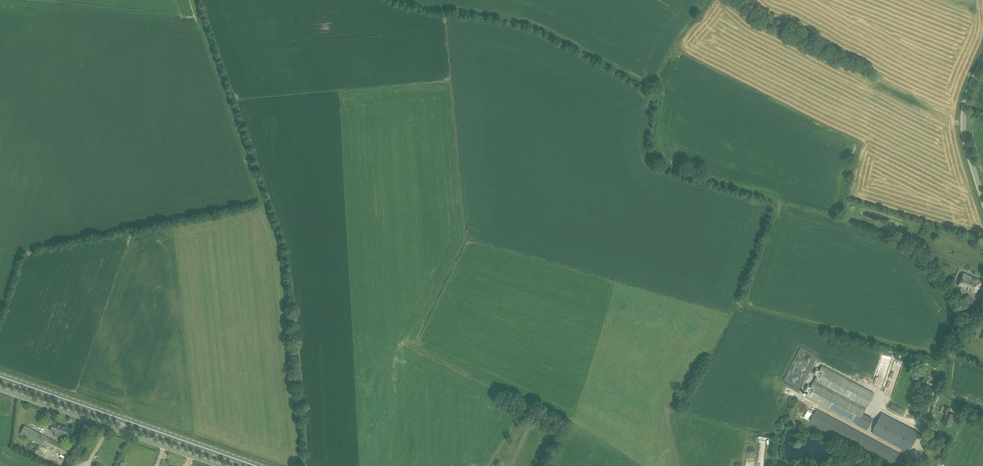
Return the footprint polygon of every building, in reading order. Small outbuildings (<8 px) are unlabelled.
[(978,293),(982,282),(977,280),(977,279),(964,274),(959,285),(972,291),(973,291),(978,293)] [(968,296),(962,301),(972,312),(978,306),(968,296)] [(873,393),(823,366),(806,396),(857,424),(873,393)] [(940,412),(943,413),(946,414),(943,424),(950,426),(954,415),(948,413),(950,409),(943,406),(940,412)] [(816,409),(809,422),(891,465),(900,465),(905,457),(816,409)] [(908,452),(918,433),(883,414),(873,433),(908,452)] [(66,436),(69,430),(65,429),(65,427),(53,423),(51,430),(55,432),(54,435),(57,436),(58,433),(66,436)] [(938,426),(931,423),(928,429),(936,432),(938,426)] [(56,442),(46,436),(24,425),(20,434),(42,445),(41,447),(52,452),(53,450),(66,457),(70,449),(56,442)]
